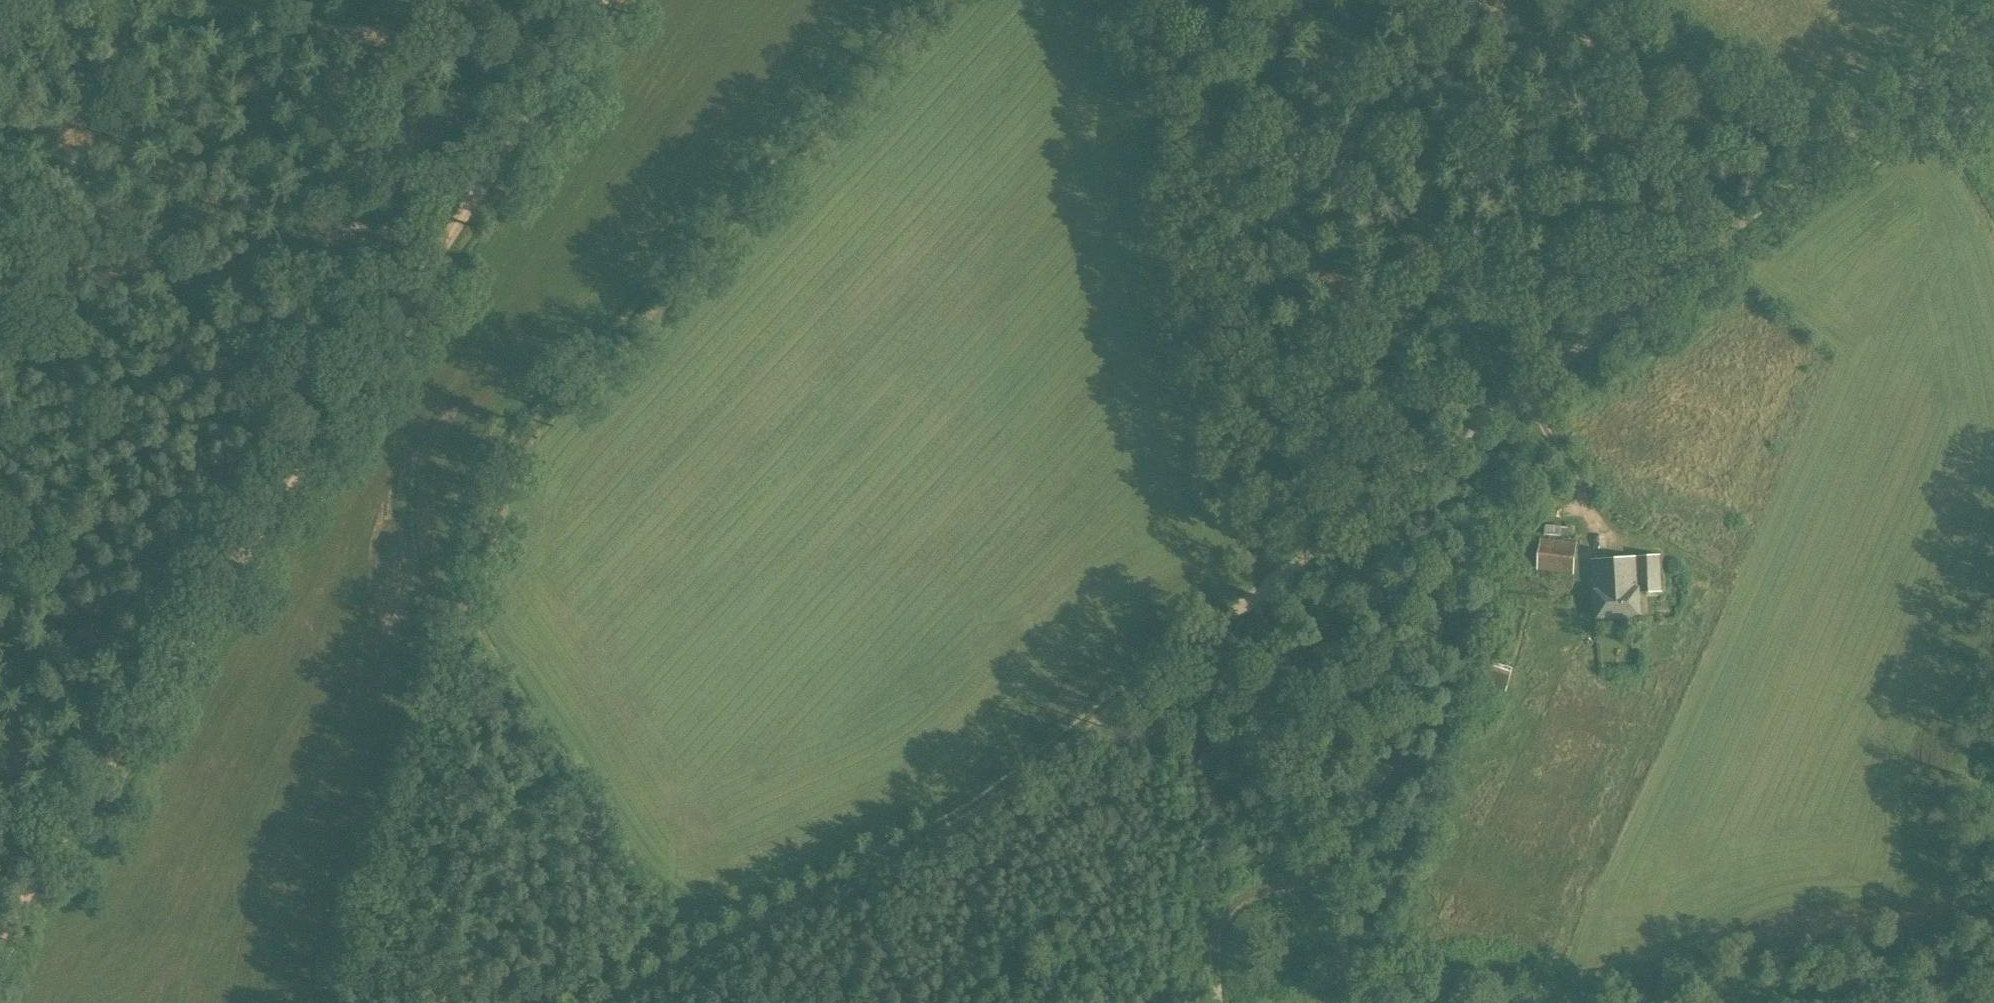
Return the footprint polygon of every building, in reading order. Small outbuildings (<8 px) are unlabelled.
[(1556,575),(1573,577),(1577,542),(1541,537),(1538,569),(1556,571),(1556,575)] [(1595,560),(1598,618),(1640,616),(1639,593),(1660,592),(1658,556),(1595,560)] [(1512,667),(1493,661),(1486,684),(1506,690),(1512,667)]
